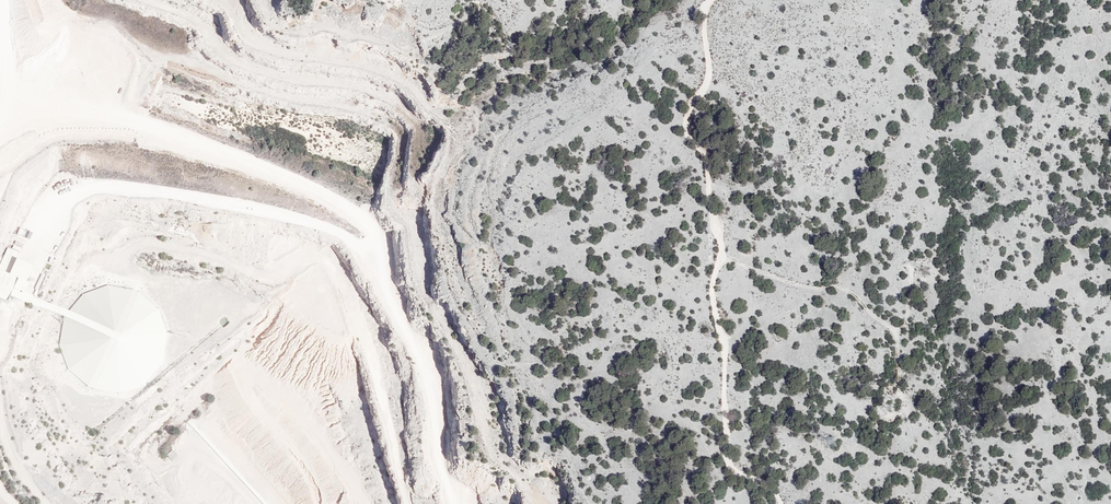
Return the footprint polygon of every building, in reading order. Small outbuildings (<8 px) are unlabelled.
[(27,211),(23,218),(36,225),(40,218),(27,211)] [(24,228),(21,236),(26,238),(30,231),(24,228)] [(21,250),(22,242),(14,240),(12,248),(21,250)] [(0,263),(0,299),(7,302),(12,286),(22,289),(30,262),(17,258),(19,251),(6,247),(1,263),(0,263)] [(101,324),(111,323),(110,288),(85,289),(86,310),(91,309),(92,314),(101,314),(101,324)] [(84,343),(91,359),(83,357),(75,357),(73,360),(68,360),(66,363),(68,368),(77,376),(85,375),(88,382),(95,388),(111,387),(112,387),(114,377),(114,375),(113,374),(112,341),(117,338),(121,324),(120,323),(111,321),(112,336),(108,328),(92,329),(91,333),(90,335),(86,334),(85,337),(82,334),(80,342),(84,343)] [(172,449),(166,454),(172,461),(178,455),(172,449)]
